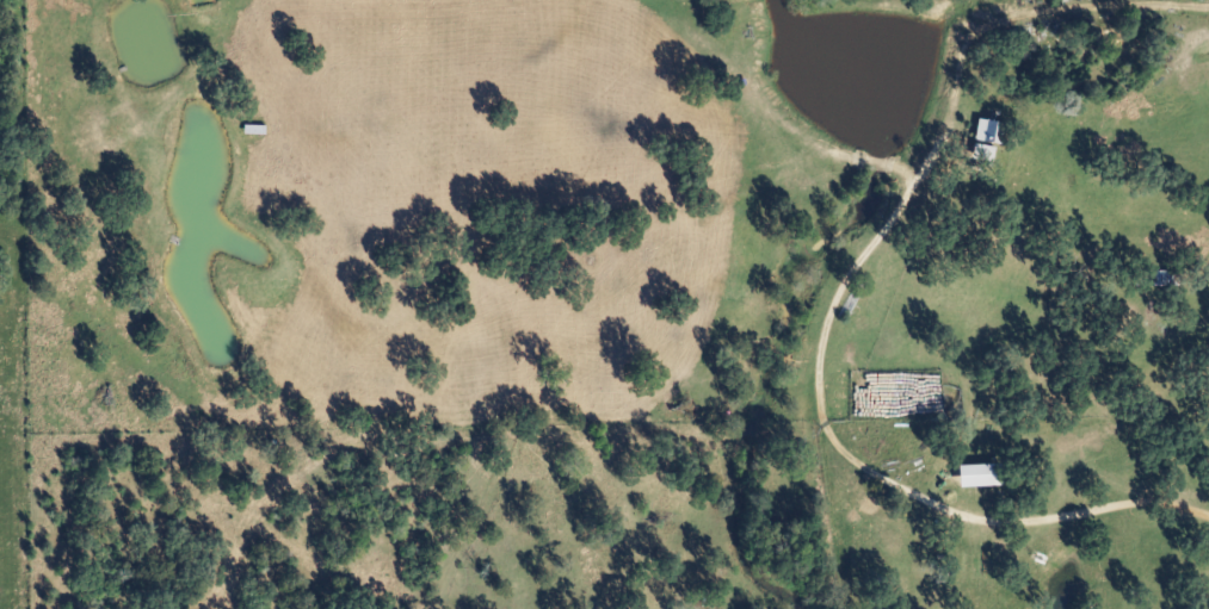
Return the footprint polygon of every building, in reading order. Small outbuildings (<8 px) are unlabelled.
[(997,123),(970,118),(967,139),(993,143),(997,123)] [(989,146),(965,143),(963,164),(986,167),(989,146)] [(1162,270),(1145,271),(1146,284),(1163,283),(1162,270)]
